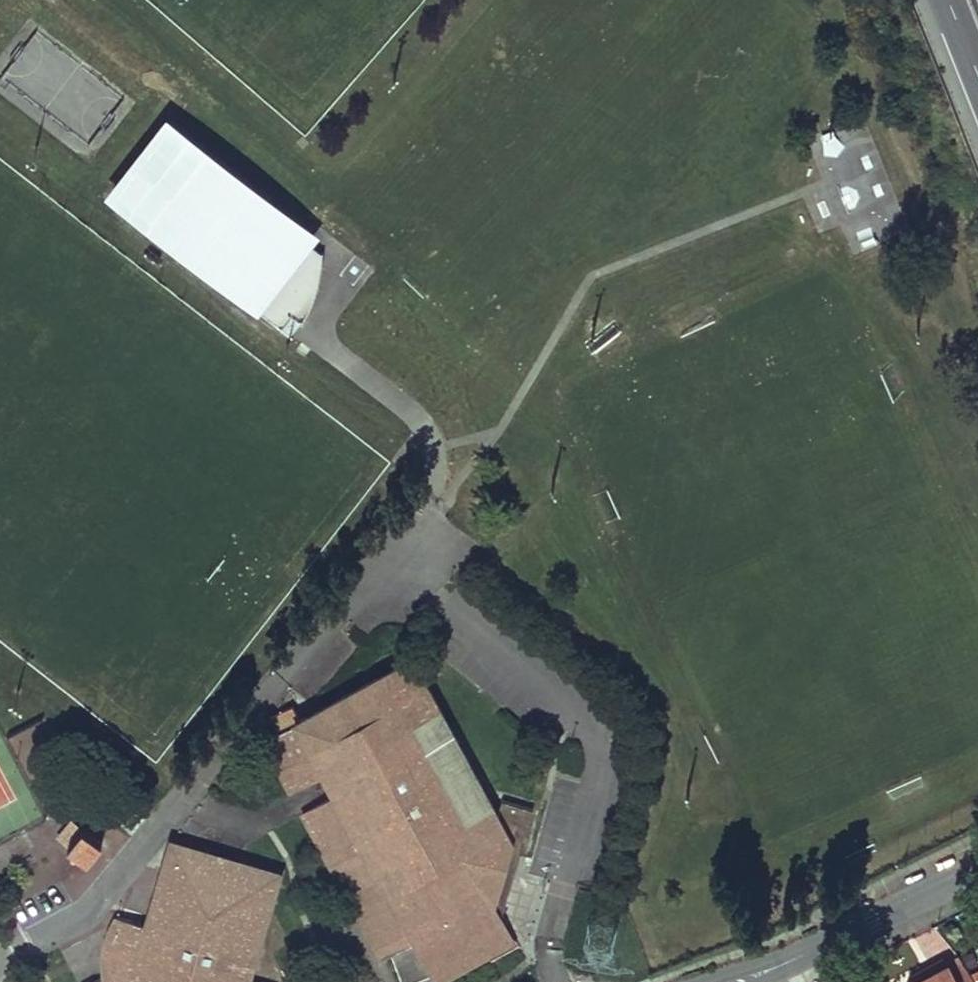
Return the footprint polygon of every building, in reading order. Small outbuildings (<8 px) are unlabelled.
[(144,126),(86,201),(243,325),(301,249),(144,126)] [(815,186),(845,219),(890,180),(852,138),(845,145),(831,129),(810,148),(831,171),(815,186)] [(263,739),(291,790),(324,772),(336,796),(304,814),(355,909),(373,902),(377,915),(366,922),(369,935),(382,959),(393,955),(406,981),(413,981),(505,946),(494,913),(502,916),(504,907),(499,906),(517,862),(533,809),(502,800),(497,814),(421,673),(398,667),(263,739)] [(59,840),(70,848),(85,830),(75,821),(59,840)] [(85,830),(70,848),(88,864),(104,845),(85,830)] [(248,979),(262,930),(254,913),(269,905),(277,877),(242,865),(239,876),(205,867),(208,856),(173,845),(166,870),(176,889),(157,899),(149,928),(141,926),(140,923),(115,915),(110,926),(107,934),(104,942),(103,951),(102,960),(102,977),(93,981),(258,981),(248,979)] [(911,975),(914,981),(947,964),(945,961),(948,960),(946,957),(911,975)] [(971,974),(961,961),(949,967),(947,964),(914,981),(912,981),(977,981),(971,974)]
